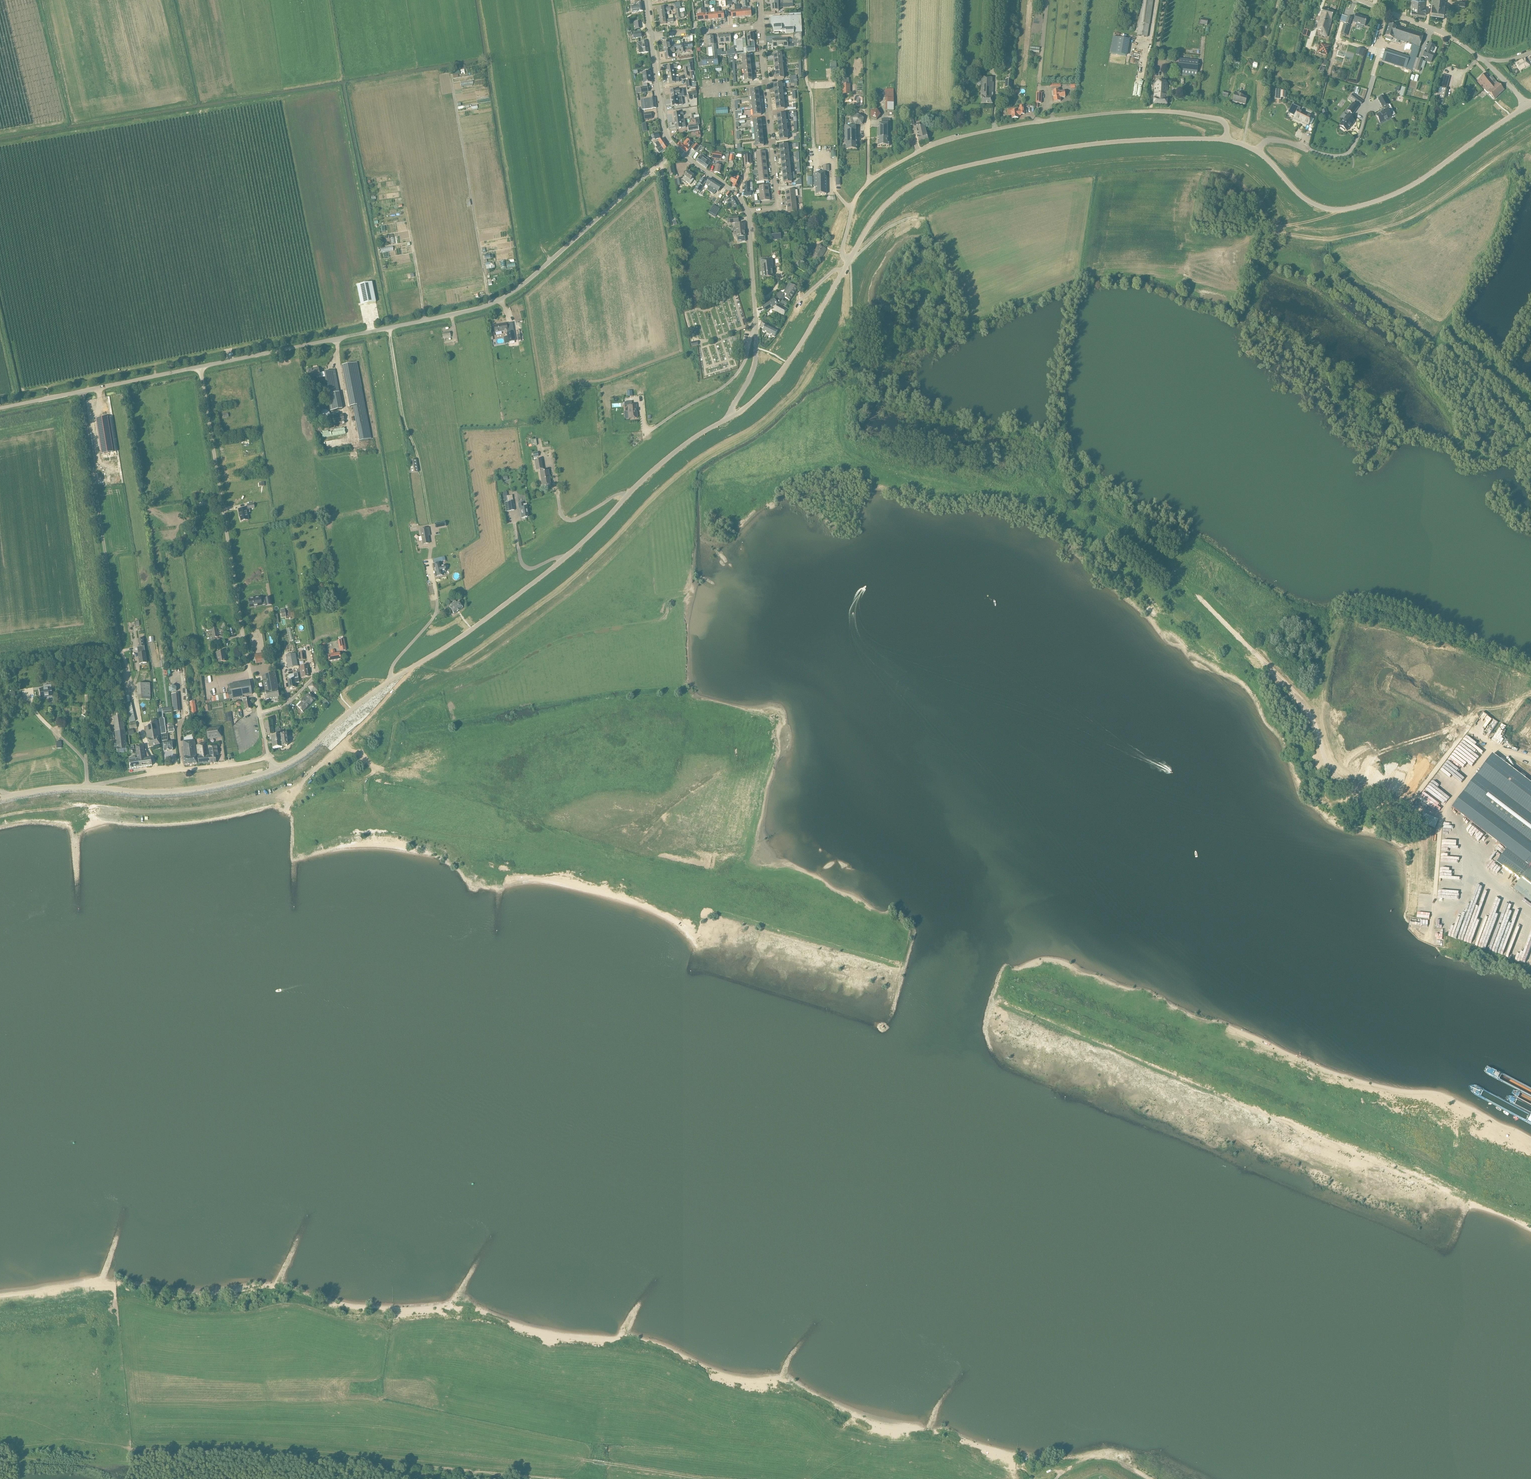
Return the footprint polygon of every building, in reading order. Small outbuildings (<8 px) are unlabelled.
[(1152,10),(1153,0),(1142,0),(1137,36),(1148,37),(1149,25),(1150,25),(1152,10)] [(1410,13),(1425,15),(1426,9),(1424,9),(1425,0),(1423,0),(1412,0),(1411,9),(1410,13)] [(1430,14),(1443,15),(1446,0),(1432,0),(1432,4),(1431,4),(1430,14)] [(641,3),(641,1),(635,2),(636,5),(634,5),(634,7),(631,7),(632,13),(639,12),(643,11),(642,3),(641,3)] [(659,8),(660,16),(665,15),(665,12),(671,11),(671,7),(664,8),(659,8)] [(1320,17),(1316,29),(1323,31),(1322,35),(1327,37),(1332,20),(1331,20),(1334,12),(1322,9),(1320,17)] [(802,33),(802,30),(801,16),(801,13),(789,13),(789,16),(772,17),(772,26),(774,26),(774,31),(786,31),(786,34),(793,34),(802,33)] [(1364,26),(1367,18),(1356,14),(1353,22),(1364,26)] [(665,15),(660,16),(661,24),(666,23),(674,22),(673,18),(666,19),(665,15)] [(1416,47),(1419,48),(1424,35),(1396,26),(1396,27),(1389,25),(1385,36),(1386,37),(1385,38),(1386,40),(1390,41),(1391,41),(1392,39),(1407,43),(1407,42),(1411,44),(1412,44),(1416,47)] [(793,34),(794,39),(794,47),(802,47),(802,34),(793,34)] [(824,37),(824,40),(834,41),(833,43),(835,43),(837,39),(835,38),(836,36),(828,34),(827,38),(824,37)] [(702,58),(702,63),(699,63),(699,67),(703,67),(718,66),(718,57),(717,57),(716,42),(714,42),(714,37),(707,38),(708,44),(708,48),(711,48),(712,57),(702,58)] [(1129,39),(1113,37),(1110,53),(1126,56),(1129,39)] [(788,47),(788,38),(773,39),(773,48),(788,47)] [(734,42),(734,46),(735,46),(735,49),(737,49),(737,52),(735,52),(735,54),(747,53),(746,48),(743,48),(742,39),(736,40),(736,41),(734,42)] [(649,53),(647,41),(642,42),(638,43),(639,53),(643,53),(649,53)] [(663,42),(664,51),(675,49),(674,47),(670,47),(669,41),(663,42)] [(1330,46),(1321,43),(1318,53),(1327,56),(1330,46)] [(1405,69),(1412,71),(1412,70),(1416,58),(1417,57),(1420,48),(1419,48),(1416,47),(1412,44),(1410,51),(1411,51),(1409,57),(1405,69)] [(1435,46),(1429,44),(1426,51),(1425,51),(1423,57),(1431,61),(1434,55),(1432,54),(1435,46)] [(675,49),(664,51),(666,60),(672,59),(671,53),(675,52),(675,49)] [(1381,62),(1382,62),(1405,69),(1409,57),(1385,50),(1381,62)] [(1530,66),(1525,58),(1514,64),(1519,72),(1530,66)] [(1179,59),(1177,75),(1197,77),(1199,61),(1179,59)] [(1423,60),(1419,59),(1415,71),(1420,72),(1423,60)] [(1254,62),(1249,60),(1247,65),(1252,66),(1251,67),(1256,69),(1259,63),(1254,61),(1254,62)] [(667,67),(668,75),(674,74),(673,69),(677,68),(677,65),(675,66),(675,64),(673,65),(673,66),(667,67)] [(684,69),(684,72),(688,72),(694,71),(693,64),(684,65),(684,68),(684,69)] [(640,88),(636,89),(637,94),(648,92),(648,87),(647,84),(652,83),(650,72),(642,73),(644,88),(640,88)] [(1488,73),(1477,82),(1487,92),(1487,93),(1494,100),(1504,90),(1497,83),(1488,73)] [(674,74),(668,75),(669,84),(676,83),(679,82),(679,80),(679,78),(676,78),(676,79),(675,79),(674,74)] [(743,81),(744,85),(748,84),(748,82),(753,81),(752,75),(744,76),(745,81),(743,81)] [(980,97),(982,97),(981,104),(982,104),(991,105),(993,105),(993,96),(994,82),(992,82),(992,78),(981,78),(980,97)] [(1155,84),(1154,104),(1167,105),(1168,85),(1165,85),(1165,81),(1158,81),(1158,85),(1155,84)] [(850,95),(850,84),(842,84),(842,95),(850,95)] [(1438,88),(1436,98),(1445,101),(1448,90),(1438,88)] [(676,90),(670,91),(672,98),(677,98),(681,97),(685,96),(684,89),(680,89),(676,90)] [(885,99),(886,99),(886,111),(894,111),(894,99),(894,89),(885,89),(885,99)] [(1059,90),(1052,91),(1053,93),(1052,93),(1052,96),(1053,96),(1054,102),(1061,101),(1060,98),(1065,97),(1064,91),(1060,92),(1059,90)] [(1236,93),(1235,92),(1232,102),(1245,105),(1247,97),(1239,95),(1239,94),(1236,93)] [(1351,96),(1361,104),(1363,102),(1353,94),(1351,96)] [(1376,115),(1380,123),(1391,117),(1387,109),(1390,108),(1388,105),(1388,104),(1384,96),(1378,99),(1383,108),(1383,107),(1385,110),(1376,115)] [(677,98),(672,98),(673,107),(677,106),(683,105),(681,97),(677,98)] [(644,100),(645,110),(656,108),(655,98),(644,100)] [(1347,131),(1352,125),(1355,121),(1350,117),(1352,114),(1353,115),(1358,107),(1353,103),(1347,111),(1349,112),(1339,126),(1341,127),(1341,128),(1344,131),(1345,130),(1347,131)] [(1007,109),(1008,116),(1012,115),(1012,119),(1018,118),(1018,116),(1021,115),(1025,114),(1024,106),(1019,107),(1019,108),(1007,109)] [(870,109),(871,112),(871,118),(877,120),(881,115),(877,110),(876,107),(870,109)] [(1312,117),(1298,110),(1294,118),(1308,125),(1312,117)] [(679,112),(674,113),(675,121),(681,120),(680,116),(684,115),(683,112),(679,113),(679,112)] [(853,126),(855,125),(855,126),(862,125),(864,119),(858,115),(857,113),(856,113),(850,118),(853,126)] [(878,128),(878,146),(889,146),(889,138),(890,138),(890,119),(882,119),(882,124),(879,124),(879,128),(878,128)] [(681,120),(675,121),(676,129),(682,128),(686,128),(685,120),(681,120)] [(915,125),(916,128),(918,136),(917,136),(919,142),(928,140),(927,134),(926,134),(924,126),(920,127),(920,123),(915,125)] [(857,149),(857,131),(856,131),(856,127),(845,127),(845,141),(846,141),(846,149),(857,149)] [(662,138),(658,141),(655,144),(657,147),(655,147),(660,154),(669,147),(662,138)] [(677,145),(680,148),(686,153),(694,144),(687,139),(683,143),(681,141),(677,145)] [(756,152),(757,160),(766,159),(765,151),(756,152)] [(699,158),(696,161),(697,161),(707,169),(710,165),(709,164),(711,161),(707,158),(706,158),(702,155),(700,154),(698,157),(699,158)] [(766,159),(757,160),(758,167),(767,166),(766,159)] [(717,162),(714,173),(721,174),(723,164),(717,162)] [(767,166),(758,167),(758,174),(768,173),(767,166)] [(675,180),(676,186),(678,186),(682,186),(682,183),(684,182),(685,181),(690,185),(694,179),(692,178),(694,176),(688,171),(684,176),(684,177),(683,179),(681,179),(681,178),(677,179),(675,180)] [(768,173),(758,174),(759,182),(769,181),(768,173)] [(827,194),(826,177),(825,177),(825,173),(814,173),(814,188),(816,188),(816,194),(827,194)] [(732,187),(737,189),(742,179),(737,177),(736,178),(732,177),(730,181),(734,183),(732,187)] [(702,178),(697,186),(695,189),(700,192),(704,187),(703,186),(706,181),(702,178)] [(710,179),(706,184),(710,186),(707,191),(711,193),(714,189),(718,192),(721,187),(717,184),(718,184),(710,179)] [(743,191),(745,191),(745,192),(744,192),(745,197),(751,196),(751,192),(753,192),(753,183),(753,181),(749,181),(749,183),(744,183),(744,188),(743,188),(743,191)] [(768,185),(759,187),(760,194),(769,193),(768,185)] [(786,190),(786,198),(796,197),(795,189),(786,190)] [(769,193),(760,194),(761,201),(770,200),(769,193)] [(734,197),(727,202),(732,210),(740,206),(734,197)] [(796,197),(786,198),(787,205),(796,204),(796,197)] [(796,204),(787,205),(788,213),(797,212),(796,204)] [(746,237),(744,224),(736,225),(737,237),(746,237)] [(826,249),(817,245),(815,251),(813,250),(813,249),(809,248),(807,253),(811,254),(812,253),(813,254),(812,258),(816,260),(817,257),(821,259),(826,249)] [(766,258),(770,253),(766,248),(760,251),(760,257),(766,258)] [(762,279),(774,277),(773,261),(771,262),(771,258),(761,259),(762,279)] [(376,302),(372,282),(357,285),(361,305),(376,302)] [(786,290),(784,293),(789,296),(790,296),(792,297),(793,295),(798,288),(791,284),(786,290)] [(766,312),(772,307),(775,309),(775,311),(784,315),(787,309),(778,305),(777,305),(776,305),(778,303),(775,299),(762,307),(766,312)] [(507,331),(506,323),(494,326),(495,333),(507,331)] [(774,337),(777,330),(762,323),(760,327),(764,329),(763,331),(774,337)] [(307,370),(309,378),(319,376),(319,378),(325,377),(328,394),(339,392),(335,370),(324,372),(319,373),(318,368),(307,370)] [(631,402),(624,402),(625,406),(627,406),(629,419),(637,418),(636,405),(632,406),(631,402)] [(352,407),(356,426),(369,423),(365,404),(352,407)] [(345,422),(343,414),(332,417),(333,424),(345,422)] [(111,417),(96,420),(102,454),(116,452),(111,417)] [(369,423),(356,426),(359,441),(372,439),(369,423)] [(534,460),(534,462),(536,471),(540,470),(540,472),(542,486),(550,484),(549,478),(550,478),(550,475),(549,476),(548,471),(543,471),(543,469),(541,459),(534,460)] [(409,461),(409,462),(411,474),(418,472),(416,460),(409,461)] [(97,475),(97,485),(105,485),(105,478),(104,478),(104,475),(97,475)] [(503,492),(506,511),(509,511),(515,511),(513,501),(512,495),(508,496),(508,491),(503,492)] [(522,518),(522,520),(525,519),(525,518),(529,517),(527,507),(527,504),(523,505),(523,503),(518,504),(519,509),(520,508),(522,518)] [(248,509),(238,510),(239,516),(240,516),(241,522),(248,521),(247,513),(250,513),(250,509),(254,508),(254,504),(247,505),(248,509)] [(430,536),(429,528),(420,529),(423,545),(429,544),(428,536),(430,536)] [(440,563),(435,564),(436,568),(434,568),(436,577),(442,576),(442,572),(446,571),(445,566),(440,567),(440,563)] [(248,599),(250,608),(266,605),(266,606),(272,605),(271,598),(265,599),(265,601),(261,602),(260,597),(248,599)] [(453,603),(450,605),(452,607),(450,608),(454,615),(463,608),(458,602),(457,603),(455,601),(453,602),(453,603)] [(138,639),(140,653),(138,654),(140,664),(147,663),(145,653),(145,650),(144,646),(143,638),(138,639)] [(340,651),(346,650),(344,639),(338,641),(340,651)] [(217,653),(218,662),(226,661),(224,651),(217,653)] [(331,651),(331,655),(328,655),(329,662),(341,660),(340,653),(335,654),(335,651),(331,651)] [(265,663),(264,653),(254,655),(256,664),(265,663)] [(284,655),(286,664),(296,662),(294,653),(284,655)] [(307,666),(300,667),(301,678),(309,676),(307,666)] [(289,675),(290,680),(287,680),(289,689),(296,688),(295,683),(299,682),(297,673),(289,675)] [(278,690),(278,689),(275,674),(262,676),(267,700),(279,697),(278,690)] [(250,681),(240,682),(227,685),(229,692),(228,693),(229,700),(242,698),(242,696),(252,694),(250,681)] [(318,685),(312,682),(308,687),(312,692),(318,691),(318,685)] [(138,684),(138,700),(150,700),(150,683),(138,684)] [(40,689),(41,697),(53,696),(51,685),(45,686),(45,688),(40,689)] [(180,708),(179,693),(171,694),(173,709),(180,708)] [(303,713),(316,701),(309,694),(308,694),(300,701),(300,702),(296,705),(303,713)] [(243,699),(243,702),(245,710),(251,709),(250,701),(247,702),(246,698),(243,699)] [(126,705),(130,722),(135,721),(132,704),(126,705)] [(161,734),(166,734),(164,718),(163,719),(162,709),(158,710),(161,734)] [(113,717),(115,732),(117,748),(118,754),(127,753),(126,747),(127,747),(125,731),(123,716),(113,717)] [(155,720),(152,721),(152,725),(145,727),(148,739),(149,747),(160,745),(158,737),(160,737),(157,720),(155,720)] [(274,735),(272,720),(264,721),(266,736),(274,735)] [(208,739),(222,737),(221,726),(207,728),(208,739)] [(288,745),(287,740),(287,734),(284,735),(284,731),(281,732),(280,729),(275,730),(276,736),(271,736),(273,748),(282,747),(287,746),(288,745)] [(182,747),(184,758),(184,765),(197,764),(197,757),(195,740),(193,740),(193,734),(184,738),(184,741),(185,746),(182,747)] [(1480,749),(1482,746),(1467,735),(1461,743),(1481,757),(1484,752),(1480,749)] [(172,742),(163,743),(164,751),(173,750),(172,742)] [(197,745),(199,764),(209,763),(209,756),(209,755),(208,755),(207,744),(197,745)] [(143,746),(140,747),(136,747),(137,759),(137,758),(139,768),(152,766),(151,758),(150,758),(146,750),(144,751),(143,746)] [(209,756),(209,763),(210,763),(216,762),(215,755),(218,755),(217,746),(208,747),(209,756)] [(1452,807),(1507,849),(1497,862),(1521,880),(1518,884),(1514,882),(1511,887),(1514,889),(1530,902),(1530,783),(1493,754),(1452,807)] [(129,760),(130,769),(139,768),(137,758),(137,759),(136,759),(136,758),(133,758),(133,757),(131,757),(132,759),(129,760)] [(1458,776),(1460,773),(1445,762),(1434,777),(1442,783),(1438,788),(1451,797),(1463,780),(1458,776)] [(1419,822),(1435,828),(1438,820),(1423,813),(1419,822)] [(1467,825),(1464,828),(1475,837),(1479,832),(1481,834),(1483,831),(1468,819),(1465,823),(1467,825)] [(1448,854),(1442,854),(1441,865),(1461,866),(1461,857),(1448,857),(1448,854)] [(1448,936),(1458,939),(1473,896),(1470,895),(1471,891),(1464,889),(1448,936)] [(1487,909),(1489,910),(1492,903),(1484,900),(1484,903),(1482,902),(1480,908),(1482,909),(1481,910),(1487,912),(1487,909)] [(1504,909),(1498,928),(1500,928),(1499,933),(1498,933),(1498,936),(1500,936),(1501,932),(1504,933),(1509,918),(1507,917),(1509,911),(1504,909)]
